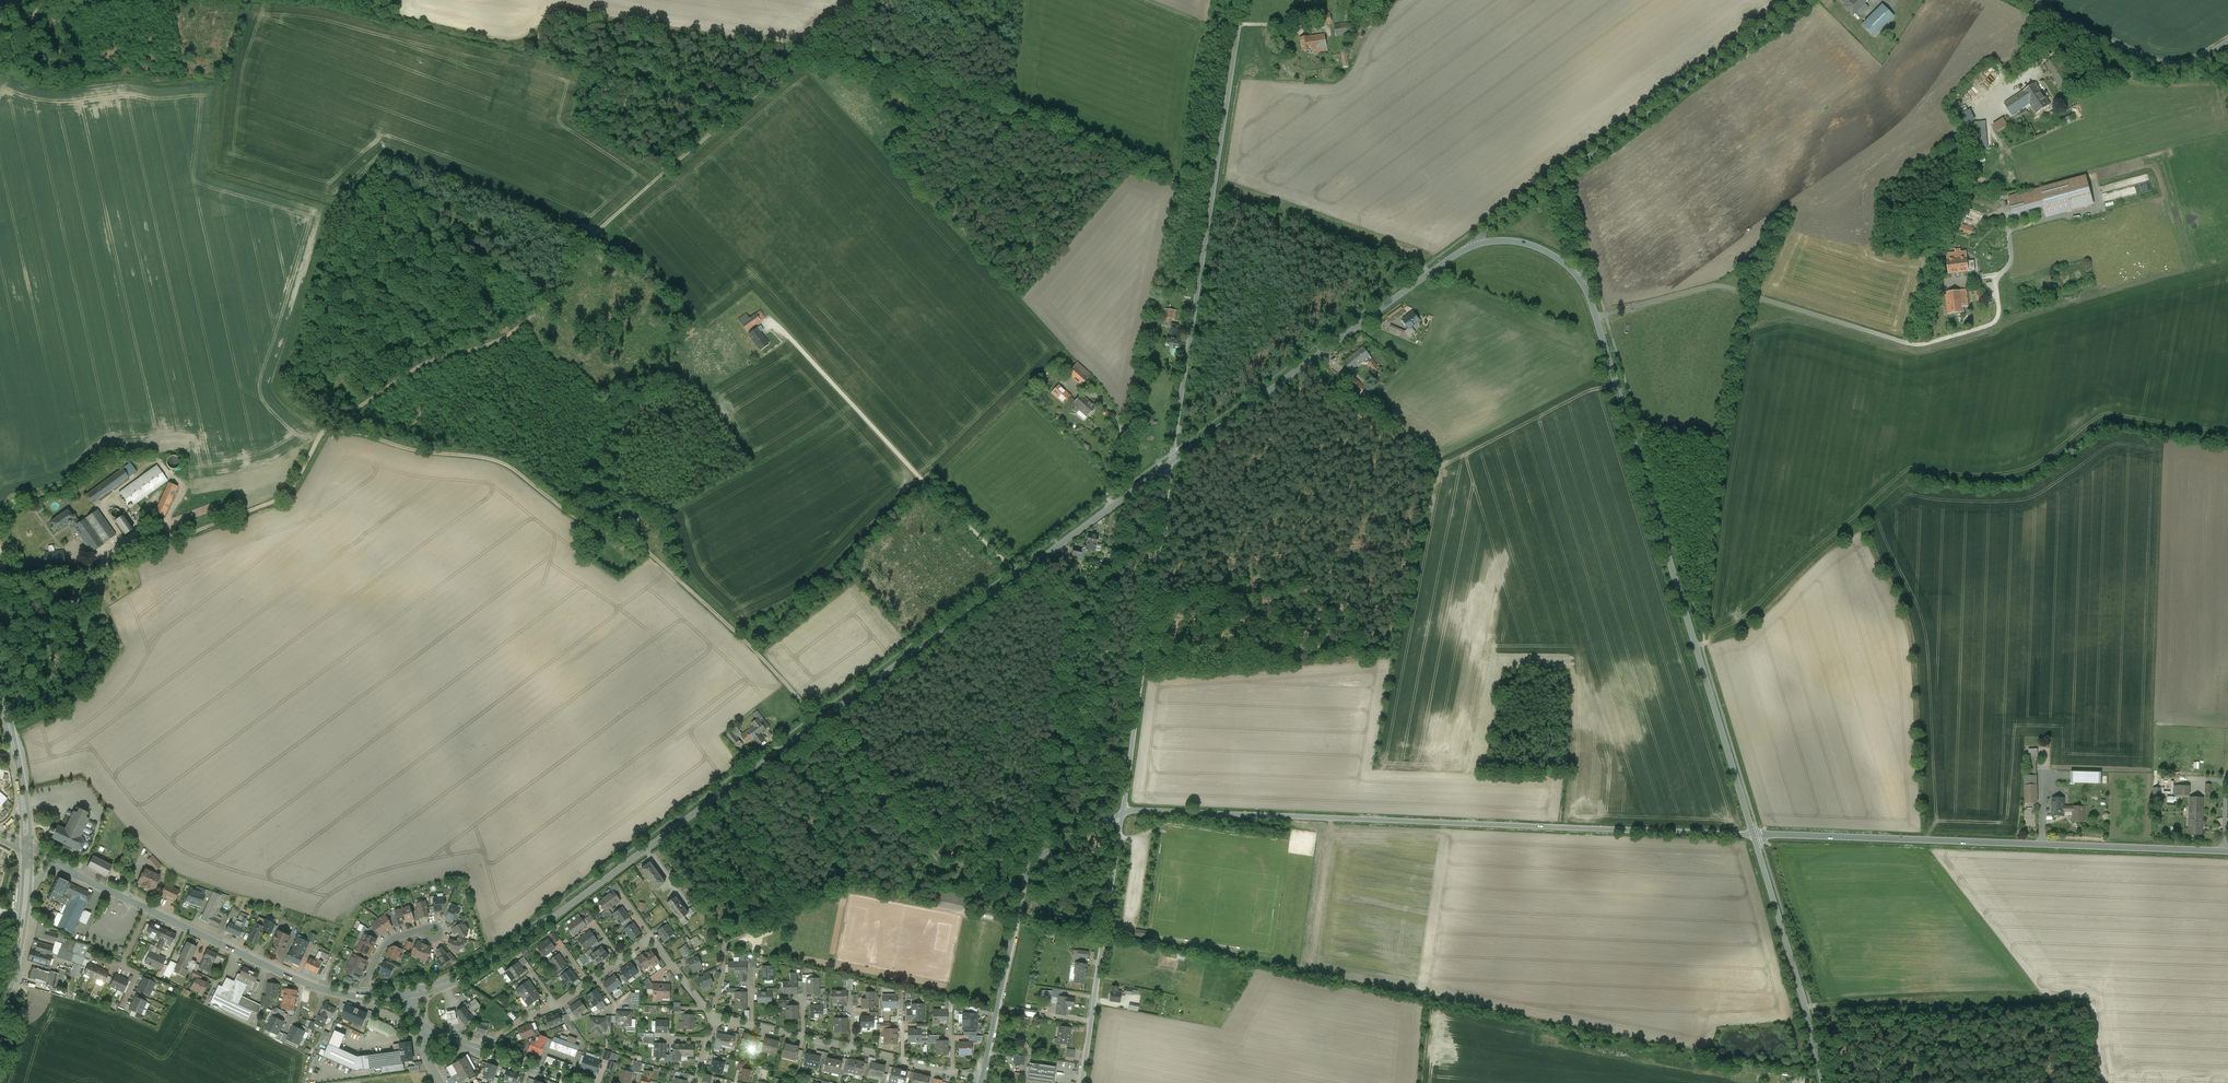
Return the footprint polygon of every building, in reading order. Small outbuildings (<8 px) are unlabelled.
[(1846,5),(1844,7),(1852,15),(1867,0),(1841,0),(1846,5)] [(1882,5),(1862,24),(1874,36),(1894,17),(1882,5)] [(1330,13),(1321,15),(1323,23),(1331,21),(1330,13)] [(1346,23),(1334,25),(1336,36),(1348,34),(1346,23)] [(1325,34),(1309,37),(1311,50),(1319,49),(1319,52),(1328,51),(1325,34)] [(1309,37),(1300,38),(1302,51),(1311,50),(1309,37)] [(1346,50),(1341,51),(1343,67),(1349,66),(1346,50)] [(2062,71),(2054,58),(2046,63),(2054,76),(2053,77),(2060,88),(2071,81),(2063,70),(2062,71)] [(2036,83),(2022,92),(2004,104),(2011,114),(2029,102),(2030,102),(2043,93),(2036,83)] [(2030,102),(2029,102),(2037,114),(2050,104),(2043,93),(2030,102)] [(1983,104),(1971,115),(1974,118),(1982,111),(1982,112),(1986,108),(1983,104)] [(2003,117),(1992,124),(1997,132),(2008,125),(2003,117)] [(1986,121),(1975,122),(1976,135),(1981,135),(1982,141),(1987,141),(1986,121)] [(2086,176),(2009,197),(2012,210),(2044,201),(2048,214),(2070,208),(2093,201),(2088,184),(2086,176)] [(2145,185),(2102,193),(2104,201),(2147,193),(2145,185)] [(1973,229),(1957,223),(1955,229),(1971,235),(1973,229)] [(1966,252),(1960,252),(1960,250),(1956,250),(1956,253),(1959,272),(1975,270),(1974,260),(1970,261),(1967,258),(1966,252)] [(1956,253),(1947,254),(1949,273),(1959,272),(1956,253)] [(1931,283),(1929,283),(1926,291),(1932,293),(1937,278),(1932,276),(1930,280),(1932,281),(1931,283)] [(1980,295),(1977,288),(1973,289),(1979,303),(1984,301),(1982,294),(1980,295)] [(1961,290),(1946,292),(1948,314),(1963,312),(1963,303),(1961,290)] [(1174,310),(1167,308),(1166,317),(1171,318),(1172,313),(1174,314),(1174,310)] [(1389,319),(1400,311),(1398,309),(1387,316),(1389,319)] [(760,311),(749,319),(746,314),(738,320),(746,331),(765,318),(760,311)] [(1414,312),(1403,320),(1409,329),(1420,321),(1414,312)] [(1176,325),(1170,324),(1168,334),(1167,334),(1166,343),(1176,345),(1178,336),(1176,335),(1176,334),(1174,334),(1176,325)] [(1387,332),(1398,336),(1400,328),(1389,325),(1387,332)] [(769,344),(757,328),(748,334),(760,351),(769,344)] [(1408,329),(1398,336),(1407,340),(1413,336),(1408,329)] [(1361,348),(1342,363),(1350,372),(1359,364),(1357,362),(1366,354),(1361,348)] [(1378,369),(1371,360),(1366,364),(1374,372),(1378,369)] [(1090,374),(1077,362),(1068,373),(1081,385),(1090,374)] [(1353,378),(1345,371),(1342,375),(1350,382),(1353,378)] [(1367,385),(1355,375),(1353,378),(1350,382),(1361,392),(1367,385)] [(1071,396),(1058,385),(1056,388),(1046,380),(1042,384),(1052,393),(1050,395),(1054,399),(1056,396),(1058,398),(1053,403),(1059,409),(1071,396)] [(1095,407),(1081,394),(1070,406),(1077,412),(1076,413),(1084,419),(1086,416),(1087,417),(1095,407)] [(176,456),(174,455),(173,455),(172,455),(170,456),(169,457),(168,457),(167,459),(167,460),(167,461),(167,462),(167,463),(167,464),(167,465),(168,466),(168,467),(169,468),(170,468),(171,469),(173,469),(174,469),(175,469),(176,468),(177,468),(178,467),(179,467),(179,466),(180,465),(180,464),(180,463),(180,462),(180,461),(180,460),(179,458),(178,457),(177,456),(176,456)] [(157,465),(119,493),(129,508),(167,480),(157,465)] [(122,468),(86,494),(93,503),(129,477),(122,468)] [(169,482),(155,512),(164,516),(178,486),(169,482)] [(117,509),(115,508),(114,509),(113,509),(112,510),(111,511),(111,512),(111,513),(111,514),(111,515),(111,516),(112,516),(113,517),(114,517),(115,518),(116,518),(117,517),(118,517),(118,516),(119,516),(119,515),(120,514),(120,513),(120,512),(120,511),(119,510),(118,510),(118,509),(117,509)] [(79,522),(73,527),(91,552),(116,535),(97,509),(79,522)] [(67,510),(51,521),(54,526),(52,528),(55,532),(57,530),(58,531),(68,523),(68,524),(70,524),(73,527),(79,522),(74,515),(72,516),(67,510)] [(640,512),(625,510),(622,524),(637,526),(640,512)] [(123,515),(115,521),(125,535),(133,529),(123,515)] [(1097,536),(1087,534),(1085,543),(1086,543),(1095,545),(1095,544),(1097,536)] [(64,550),(44,552),(46,567),(65,565),(64,550)] [(57,583),(40,585),(42,600),(59,598),(57,583)] [(89,597),(62,597),(62,605),(89,605),(89,597)] [(769,726),(757,711),(754,713),(758,719),(758,718),(765,729),(769,726)] [(758,719),(752,723),(754,726),(748,730),(754,738),(758,744),(764,740),(759,734),(765,729),(758,718),(758,719)] [(731,730),(726,735),(733,744),(739,740),(731,730)] [(748,730),(742,735),(747,742),(754,738),(748,730)] [(2036,749),(2029,749),(2030,775),(2024,775),(2025,803),(2038,802),(2036,749)] [(2095,775),(2051,774),(2051,781),(2094,782),(2095,775)] [(2188,785),(2175,785),(2174,794),(2188,795),(2189,785),(2188,785)] [(2203,798),(2190,797),(2189,833),(2202,834),(2203,798)] [(2085,806),(2073,806),(2064,806),(2064,798),(2053,798),(2052,815),(2064,815),(2064,811),(2073,811),(2073,821),(2084,821),(2085,806)] [(77,813),(73,811),(72,813),(68,810),(66,814),(71,817),(65,829),(57,826),(55,829),(51,827),(49,832),(53,834),(51,838),(62,843),(61,845),(63,847),(64,844),(75,849),(79,849),(79,851),(80,851),(78,855),(84,858),(88,851),(85,850),(87,846),(88,846),(90,842),(87,841),(88,839),(89,840),(91,836),(89,835),(90,833),(91,833),(93,829),(91,828),(92,827),(94,823),(88,820),(89,818),(86,817),(88,813),(79,808),(77,813)] [(660,849),(655,853),(660,859),(665,856),(660,849)] [(160,865),(152,855),(148,859),(157,868),(160,865)] [(112,866),(93,856),(87,867),(106,877),(112,866)] [(661,876),(655,868),(650,862),(641,869),(646,875),(652,882),(651,883),(656,889),(665,882),(661,876)] [(160,876),(145,869),(143,874),(142,874),(138,882),(143,885),(142,886),(146,888),(147,886),(149,887),(154,890),(158,881),(157,881),(160,876)] [(70,883),(57,877),(48,897),(61,903),(70,883)] [(91,893),(70,883),(61,903),(64,904),(60,914),(58,913),(52,924),(65,930),(64,930),(65,931),(66,931),(72,933),(79,919),(82,912),(91,893)] [(616,883),(610,888),(613,891),(615,894),(621,890),(616,883)] [(180,890),(166,884),(161,894),(174,901),(180,890)] [(195,891),(190,889),(189,891),(186,901),(185,902),(189,903),(201,907),(204,897),(205,894),(195,891)] [(210,899),(201,919),(209,923),(212,917),(220,900),(222,896),(222,895),(213,892),(206,890),(205,894),(204,897),(210,899)] [(613,891),(603,898),(604,899),(599,902),(606,911),(608,909),(620,901),(615,894),(613,891)] [(695,902),(689,893),(685,896),(691,905),(695,902)] [(688,913),(676,896),(667,903),(680,920),(688,913)] [(444,897),(434,899),(435,906),(435,911),(436,911),(442,910),(444,904),(444,897)] [(425,901),(417,904),(418,908),(421,917),(421,918),(429,915),(426,909),(427,908),(425,901)] [(457,907),(452,905),(451,908),(447,917),(446,919),(451,922),(453,917),(457,918),(460,911),(456,909),(457,907)] [(412,912),(410,906),(403,909),(407,922),(414,919),(412,912)] [(237,918),(240,910),(232,907),(229,915),(237,918)] [(629,917),(622,907),(613,913),(621,923),(629,917)] [(403,909),(395,911),(397,916),(399,924),(400,924),(407,922),(403,909)] [(608,909),(606,911),(601,914),(603,917),(610,912),(608,909)] [(90,913),(85,911),(84,913),(82,912),(79,919),(81,920),(80,921),(86,924),(90,913)] [(610,912),(603,917),(605,920),(613,915),(610,912)] [(648,923),(654,919),(651,913),(645,916),(648,923)] [(590,914),(585,919),(589,924),(594,920),(590,914)] [(239,915),(235,925),(229,922),(226,930),(239,936),(247,919),(239,915)] [(397,916),(393,917),(392,915),(392,916),(395,925),(396,927),(400,926),(400,924),(399,924),(397,916)] [(275,924),(258,916),(255,923),(264,928),(263,930),(270,933),(273,928),(274,924),(275,924)] [(388,918),(386,916),(384,918),(383,916),(379,919),(387,931),(392,927),(389,921),(390,921),(388,918)] [(220,921),(212,917),(209,923),(218,926),(220,921)] [(580,917),(568,926),(574,935),(586,925),(580,917)] [(387,931),(379,919),(374,922),(375,924),(373,925),(374,928),(376,930),(377,930),(380,935),(381,935),(387,931)] [(460,919),(451,925),(454,928),(462,923),(460,919)] [(631,920),(622,926),(624,929),(633,923),(631,920)] [(454,928),(452,929),(455,934),(458,931),(460,934),(467,936),(468,929),(464,922),(462,923),(454,928)] [(624,929),(629,935),(630,934),(633,938),(640,932),(633,922),(633,923),(624,929)] [(150,925),(146,923),(143,930),(150,934),(155,936),(158,937),(159,937),(163,929),(159,927),(160,926),(155,924),(155,925),(151,923),(150,925)] [(255,923),(247,941),(256,945),(263,930),(264,928),(255,923)] [(47,926),(40,924),(39,925),(38,928),(38,929),(36,936),(62,944),(63,938),(64,938),(65,936),(59,934),(49,931),(50,927),(47,926)] [(661,928),(658,931),(665,940),(674,934),(667,924),(664,926),(661,928)] [(370,930),(364,925),(361,932),(365,934),(370,936),(372,932),(370,930)] [(156,947),(161,949),(165,940),(168,942),(167,944),(171,946),(176,935),(163,928),(163,929),(159,937),(160,938),(156,947)] [(374,928),(370,930),(372,932),(378,936),(380,935),(377,930),(376,930),(374,928)] [(1069,933),(1043,928),(1042,933),(1068,938),(1069,933)] [(290,936),(279,931),(275,940),(277,941),(272,950),(274,951),(273,953),(281,956),(288,941),(287,941),(290,936)] [(581,937),(578,940),(583,946),(584,945),(587,948),(591,945),(597,940),(590,931),(581,937)] [(559,940),(553,932),(550,935),(552,938),(555,942),(559,940)] [(317,936),(311,933),(308,940),(314,942),(317,936)] [(370,936),(365,934),(362,941),(373,947),(377,940),(372,938),(373,937),(370,936)] [(579,935),(572,940),(575,943),(578,940),(581,937),(579,935)] [(702,944),(699,936),(691,939),(694,947),(702,944)] [(64,938),(63,938),(62,944),(60,949),(66,951),(65,954),(64,959),(70,961),(72,954),(78,955),(76,964),(82,965),(84,959),(86,952),(88,946),(64,938)] [(309,943),(298,938),(292,951),(303,956),(309,943)] [(549,939),(544,941),(544,943),(540,946),(542,950),(542,952),(543,955),(545,955),(550,952),(549,951),(555,947),(552,944),(555,942),(552,938),(549,940),(549,939)] [(462,942),(449,940),(448,945),(452,946),(451,949),(453,950),(453,951),(457,952),(459,951),(460,946),(463,947),(464,943),(462,942)] [(373,947),(362,941),(358,948),(358,949),(365,952),(370,954),(373,947)] [(51,946),(38,942),(36,950),(32,949),(28,960),(48,966),(51,956),(51,954),(52,954),(52,953),(53,948),(51,947),(51,946)] [(187,942),(180,957),(179,959),(180,960),(178,964),(175,969),(174,971),(185,976),(187,971),(184,969),(187,963),(188,964),(190,961),(197,947),(187,942)] [(420,944),(417,942),(412,953),(415,954),(415,955),(419,957),(425,944),(421,942),(420,944)] [(156,947),(150,944),(151,944),(150,944),(147,951),(150,953),(151,951),(159,955),(162,949),(161,949),(156,947)] [(431,947),(425,944),(419,957),(424,959),(424,958),(427,960),(431,952),(429,951),(431,947)] [(685,957),(693,952),(687,944),(679,949),(685,957)] [(395,946),(391,947),(388,955),(396,959),(401,949),(395,946)] [(365,952),(358,949),(358,948),(356,947),(354,951),(359,954),(363,955),(365,952)] [(447,954),(441,947),(437,951),(439,953),(437,954),(440,958),(437,961),(441,965),(445,961),(446,962),(449,960),(451,959),(447,954)] [(602,947),(590,955),(596,964),(608,955),(602,947)] [(331,953),(323,949),(322,953),(319,951),(318,953),(328,958),(331,953)] [(207,950),(203,958),(199,968),(208,972),(213,962),(213,963),(217,954),(207,950)] [(292,951),(292,950),(287,961),(293,963),(293,962),(299,965),(303,956),(292,951)] [(159,955),(151,951),(150,953),(145,962),(149,964),(149,965),(150,966),(150,965),(160,969),(165,958),(159,955)] [(659,962),(651,951),(647,953),(646,952),(644,954),(645,955),(651,964),(653,966),(659,962)] [(93,955),(86,952),(84,959),(90,962),(93,955)] [(456,960),(450,952),(447,954),(451,959),(449,960),(452,963),(456,960)] [(556,952),(547,958),(549,961),(558,954),(556,952)] [(585,953),(578,958),(581,962),(588,957),(585,953)] [(315,960),(310,958),(305,968),(317,973),(318,973),(320,967),(323,961),(319,960),(321,956),(318,954),(315,960)] [(549,961),(556,971),(566,964),(558,954),(549,961)] [(651,964),(645,955),(644,954),(637,958),(640,962),(644,967),(645,969),(651,964)] [(694,954),(684,958),(685,963),(690,961),(690,960),(695,958),(694,954)] [(358,956),(354,955),(353,958),(350,959),(351,960),(350,962),(363,968),(367,961),(364,959),(358,956)] [(524,957),(517,961),(518,962),(522,967),(528,962),(524,957)] [(695,958),(690,960),(690,961),(691,964),(690,964),(694,973),(697,971),(697,970),(699,970),(699,969),(701,968),(699,961),(700,961),(699,957),(695,958)] [(178,964),(170,961),(167,966),(163,975),(168,977),(173,968),(175,969),(178,964)] [(196,963),(190,961),(188,964),(187,966),(194,969),(196,963)] [(363,968),(350,962),(349,964),(347,965),(348,967),(347,970),(354,974),(356,975),(359,976),(363,968)] [(391,965),(384,962),(380,972),(386,974),(389,973),(391,974),(394,967),(394,966),(391,965)] [(518,962),(505,972),(512,981),(525,971),(522,967),(518,962)] [(741,962),(734,962),(734,974),(739,974),(739,981),(746,981),(746,974),(746,963),(746,962),(744,962),(741,962)] [(88,963),(84,973),(91,976),(95,967),(88,963)] [(631,963),(621,971),(624,975),(627,979),(628,979),(638,972),(631,963)] [(1086,965),(1075,963),(1074,973),(1075,973),(1074,982),(1084,984),(1086,965)] [(164,964),(158,976),(162,978),(163,975),(167,966),(164,964)] [(258,974),(243,967),(243,966),(239,975),(237,974),(235,980),(246,985),(251,987),(250,990),(255,992),(259,983),(255,981),(258,974)] [(567,966),(558,974),(560,977),(561,976),(570,969),(567,966)] [(773,966),(763,966),(763,980),(773,980),(773,966)] [(58,973),(51,971),(50,973),(47,972),(33,967),(31,973),(30,973),(29,975),(30,976),(29,978),(61,988),(67,990),(69,982),(67,981),(66,976),(65,975),(66,971),(60,969),(58,973)] [(102,970),(95,967),(91,976),(97,979),(102,970)] [(715,968),(703,973),(704,976),(709,974),(716,971),(715,968)] [(570,969),(561,976),(565,980),(561,982),(565,987),(576,979),(570,969)] [(102,970),(97,979),(104,982),(107,976),(109,973),(102,970)] [(202,974),(194,971),(192,975),(196,978),(197,977),(200,979),(202,974)] [(621,977),(619,973),(615,976),(621,983),(624,981),(621,977)] [(704,976),(698,979),(702,987),(713,983),(709,974),(704,976)] [(128,981),(116,975),(110,986),(123,992),(128,981)] [(615,975),(605,982),(611,991),(621,984),(621,983),(615,976),(615,975)] [(627,979),(624,975),(621,977),(624,981),(627,985),(630,983),(628,979),(627,979)] [(526,976),(519,980),(523,985),(529,981),(526,976)] [(155,983),(144,977),(138,990),(149,995),(155,983)] [(200,979),(197,977),(196,978),(192,987),(193,989),(196,991),(199,990),(203,992),(207,982),(203,980),(203,981),(202,981),(200,980),(200,979)] [(648,978),(642,982),(647,989),(653,989),(653,983),(652,983),(648,978)] [(809,978),(807,978),(807,983),(807,994),(819,994),(819,978),(809,978)] [(246,985),(235,980),(232,984),(225,980),(222,987),(218,985),(210,1003),(247,1020),(251,1010),(259,1014),(260,1006),(244,999),(241,1005),(238,1003),(246,985)] [(523,985),(517,990),(522,997),(523,996),(534,987),(529,981),(523,985)] [(790,981),(784,982),(785,987),(783,987),(783,993),(797,993),(797,981),(796,981),(790,981)] [(279,985),(268,983),(265,996),(276,998),(279,985)] [(669,984),(653,983),(653,989),(653,993),(655,993),(654,1000),(662,1000),(662,998),(670,999),(670,987),(668,987),(669,984)] [(534,987),(523,996),(528,1004),(532,1002),(540,996),(534,987)] [(297,991),(287,989),(287,991),(285,993),(284,998),(295,1000),(297,991)] [(596,989),(586,996),(594,1006),(595,1006),(602,1001),(604,999),(596,989)] [(846,991),(832,991),(832,1002),(833,1002),(833,1000),(837,1000),(839,1002),(839,1005),(845,1005),(845,1002),(846,1002),(846,991)] [(740,992),(735,992),(735,993),(735,1007),(746,1007),(746,993),(740,992)] [(767,992),(758,992),(758,1002),(767,1002),(767,1001),(771,1001),(771,1002),(771,997),(770,997),(770,992),(767,992)] [(874,992),(868,992),(868,999),(862,999),(862,1008),(866,1008),(866,1006),(869,1006),(870,1007),(871,1008),(872,1007),(873,1007),(873,1006),(873,1002),(874,1002),(874,992)] [(1122,993),(1117,992),(1117,993),(1112,992),(1110,1001),(1120,1003),(1122,993)] [(896,995),(883,995),(883,1007),(897,1007),(897,1000),(897,995),(896,995)] [(146,1001),(135,996),(129,1009),(140,1014),(146,1001)] [(1059,996),(1058,998),(1056,1014),(1065,1015),(1067,1004),(1073,1005),(1074,999),(1059,996)] [(295,1000),(284,998),(283,1004),(284,1006),(284,1008),(294,1010),(295,1000)] [(475,999),(464,1007),(469,1014),(480,1005),(475,999)] [(580,1000),(570,1008),(573,1012),(576,1016),(586,1008),(580,1000)] [(602,1001),(595,1006),(598,1010),(606,1006),(602,1001)] [(532,1002),(528,1004),(524,1007),(527,1011),(534,1006),(532,1002)] [(336,1009),(325,1003),(320,1013),(328,1017),(332,1019),(336,1009)] [(918,1005),(912,1005),(912,1011),(908,1011),(908,1019),(912,1019),(912,1020),(923,1020),(923,1005),(919,1005),(919,1004),(918,1004),(918,1005)] [(342,1016),(348,1018),(347,1019),(357,1023),(357,1022),(362,1025),(365,1018),(367,1014),(359,1010),(359,1009),(356,1008),(356,1009),(347,1005),(344,1011),(342,1016)] [(789,1005),(786,1005),(786,1008),(786,1018),(797,1018),(797,1006),(789,1005)] [(820,1005),(810,1005),(810,1018),(817,1018),(818,1018),(818,1019),(819,1019),(820,1020),(821,1019),(822,1019),(822,1018),(823,1018),(823,1017),(823,1009),(823,1005),(820,1005)] [(464,1007),(457,1012),(466,1024),(473,1018),(469,1014),(464,1007)] [(1037,1011),(1016,1007),(1015,1013),(1036,1017),(1037,1011)] [(277,1013),(271,1010),(269,1015),(272,1016),(273,1016),(278,1018),(280,1014),(277,1013)] [(947,1010),(933,1010),(933,1025),(939,1025),(939,1021),(947,1021),(947,1025),(947,1010)] [(455,1011),(446,1012),(448,1023),(457,1021),(455,1011)] [(632,1012),(617,1011),(616,1020),(625,1021),(625,1026),(627,1026),(631,1026),(631,1019),(632,1012)] [(561,1012),(546,1018),(550,1027),(564,1021),(566,1020),(564,1015),(562,1016),(561,1012)] [(573,1012),(569,1015),(571,1021),(578,1018),(576,1016),(573,1012)] [(320,1013),(319,1015),(317,1019),(316,1023),(315,1024),(315,1025),(318,1026),(319,1026),(319,1025),(323,1027),(328,1017),(320,1013)] [(977,1013),(963,1013),(963,1022),(977,1022),(977,1013)] [(694,1015),(684,1014),(684,1022),(681,1022),(680,1028),(686,1029),(686,1027),(693,1027),(693,1029),(694,1015)] [(278,1018),(273,1016),(272,1016),(269,1022),(281,1028),(284,1021),(278,1018)] [(870,1016),(861,1016),(860,1027),(873,1027),(873,1017),(873,1016),(870,1016)] [(382,1022),(371,1017),(368,1024),(379,1028),(382,1022)] [(838,1018),(836,1018),(836,1031),(847,1031),(847,1018),(845,1018),(838,1018)] [(605,1019),(591,1019),(590,1030),(592,1030),(592,1034),(601,1034),(601,1030),(605,1030),(606,1025),(606,1019),(605,1019)] [(631,1019),(631,1026),(627,1026),(627,1031),(635,1032),(635,1019),(631,1019)] [(668,1021),(656,1020),(656,1021),(656,1031),(656,1032),(668,1032),(668,1021)] [(281,1028),(269,1022),(268,1025),(268,1027),(267,1029),(277,1034),(278,1034),(279,1031),(281,1028)] [(382,1022),(379,1028),(387,1032),(390,1035),(398,1033),(392,1026),(382,1022)] [(487,1025),(485,1024),(484,1026),(478,1024),(476,1031),(486,1034),(488,1027),(486,1026),(487,1025)] [(530,1024),(519,1029),(523,1038),(533,1034),(534,1034),(532,1030),(530,1024)] [(308,1028),(302,1025),(300,1029),(305,1031),(308,1033),(310,1029),(308,1028)] [(300,1029),(294,1026),(290,1032),(302,1038),(305,1031),(300,1029)] [(1070,1028),(1060,1026),(1057,1043),(1068,1044),(1070,1028)] [(927,1028),(916,1028),(916,1030),(909,1031),(909,1036),(911,1036),(911,1040),(916,1040),(916,1043),(927,1043),(927,1035),(927,1028)] [(897,1029),(884,1029),(884,1043),(897,1043),(897,1038),(896,1038),(896,1034),(897,1034),(897,1029)] [(339,1049),(339,1048),(346,1035),(335,1030),(329,1044),(339,1049)] [(284,1033),(279,1031),(278,1034),(277,1034),(275,1039),(280,1041),(284,1033)] [(325,1031),(321,1040),(326,1042),(330,1033),(325,1031)] [(302,1038),(290,1032),(287,1039),(298,1044),(299,1041),(301,1041),(302,1038)] [(756,1037),(748,1035),(749,1034),(744,1033),(743,1039),(742,1038),(742,1039),(743,1039),(741,1045),(749,1047),(749,1049),(753,1050),(754,1050),(756,1037)] [(723,1035),(718,1034),(718,1035),(717,1035),(716,1038),(717,1038),(715,1048),(720,1049),(721,1045),(722,1045),(722,1044),(722,1043),(724,1035),(723,1035)] [(734,1037),(723,1034),(723,1035),(724,1035),(722,1043),(722,1044),(733,1046),(734,1043),(735,1037),(734,1037)] [(539,1041),(536,1040),(535,1042),(532,1041),(529,1051),(541,1055),(544,1045),(545,1044),(544,1043),(546,1039),(547,1037),(541,1035),(539,1041)] [(579,1046),(554,1037),(553,1040),(550,1047),(550,1048),(550,1047),(575,1056),(579,1046)] [(553,1040),(547,1038),(546,1039),(544,1043),(545,1044),(544,1045),(550,1048),(550,1047),(553,1040)] [(779,1041),(765,1038),(764,1043),(762,1050),(763,1050),(771,1052),(770,1053),(776,1054),(779,1041)] [(939,1041),(937,1041),(937,1043),(937,1055),(947,1055),(947,1040),(939,1041)] [(410,1042),(400,1043),(401,1051),(402,1061),(403,1061),(413,1059),(410,1042)] [(968,1042),(959,1042),(959,1055),(959,1054),(971,1054),(971,1043),(971,1042),(968,1042)] [(665,1043),(655,1043),(655,1052),(656,1052),(655,1056),(655,1057),(665,1057),(665,1043)] [(799,1046),(785,1043),(782,1056),(795,1059),(797,1051),(799,1046)] [(358,1056),(339,1048),(339,1049),(329,1044),(323,1056),(356,1071),(370,1069),(368,1055),(358,1056)] [(694,1045),(681,1044),(680,1055),(687,1055),(687,1056),(688,1056),(688,1057),(693,1057),(694,1045)] [(1075,1050),(1067,1048),(1066,1056),(1074,1057),(1075,1050)] [(613,1052),(605,1050),(603,1058),(610,1061),(613,1052)] [(825,1052),(817,1050),(816,1056),(820,1057),(820,1058),(823,1059),(825,1052)] [(394,1051),(368,1055),(370,1069),(382,1067),(403,1064),(403,1061),(402,1061),(401,1051),(394,1051)] [(816,1056),(806,1053),(804,1062),(808,1063),(808,1066),(818,1068),(820,1058),(820,1057),(816,1056)] [(1025,1056),(1015,1055),(1014,1063),(1023,1065),(1025,1056)] [(572,1065),(547,1056),(545,1062),(570,1071),(572,1065)] [(465,1057),(453,1064),(458,1073),(460,1076),(462,1081),(463,1080),(474,1074),(465,1057)] [(596,1063),(582,1058),(579,1067),(598,1073),(601,1065),(596,1063)] [(827,1058),(826,1064),(824,1073),(825,1070),(831,1072),(831,1074),(834,1060),(827,1058)] [(857,1060),(850,1058),(849,1059),(847,1071),(846,1072),(854,1074),(857,1060)] [(723,1063),(714,1060),(712,1067),(712,1066),(710,1071),(722,1074),(725,1063),(723,1063)] [(842,1062),(834,1060),(831,1074),(832,1072),(839,1074),(838,1076),(840,1070),(842,1062)] [(864,1062),(857,1060),(854,1074),(861,1076),(861,1074),(864,1063),(864,1062)] [(745,1062),(739,1061),(737,1070),(740,1071),(741,1068),(743,1069),(745,1062)] [(498,1066),(488,1063),(485,1071),(487,1071),(485,1076),(493,1079),(498,1066)] [(885,1066),(871,1063),(868,1074),(881,1077),(883,1077),(884,1073),(885,1066)] [(1030,1063),(1027,1079),(1053,1082),(1054,1082),(1056,1066),(1030,1063)] [(403,1064),(382,1067),(382,1072),(404,1070),(403,1064)] [(448,1067),(452,1076),(458,1073),(453,1064),(448,1067)] [(743,1069),(741,1068),(740,1071),(739,1079),(748,1081),(749,1076),(750,1070),(743,1069)] [(892,1068),(891,1074),(890,1078),(891,1078),(890,1082),(894,1082),(897,1082),(900,1070),(893,1068),(892,1068)] [(507,1070),(504,1079),(512,1082),(515,1082),(516,1082),(519,1074),(519,1075),(507,1070)] [(622,1070),(619,1081),(621,1081),(621,1082),(623,1082),(624,1082),(627,1082),(629,1082),(632,1072),(622,1070)] [(900,1070),(897,1082),(903,1082),(904,1081),(905,1081),(906,1078),(907,1071),(900,1070)] [(647,1077),(643,1076),(641,1082),(650,1082),(652,1078),(651,1078),(653,1071),(648,1071),(647,1077)] [(616,1075),(607,1072),(605,1080),(614,1082),(616,1075)] [(914,1073),(913,1081),(912,1082),(920,1082),(922,1075),(915,1073),(914,1073)] [(712,1075),(705,1074),(703,1081),(710,1082),(712,1075)] [(922,1075),(920,1082),(928,1082),(930,1077),(922,1075)]
